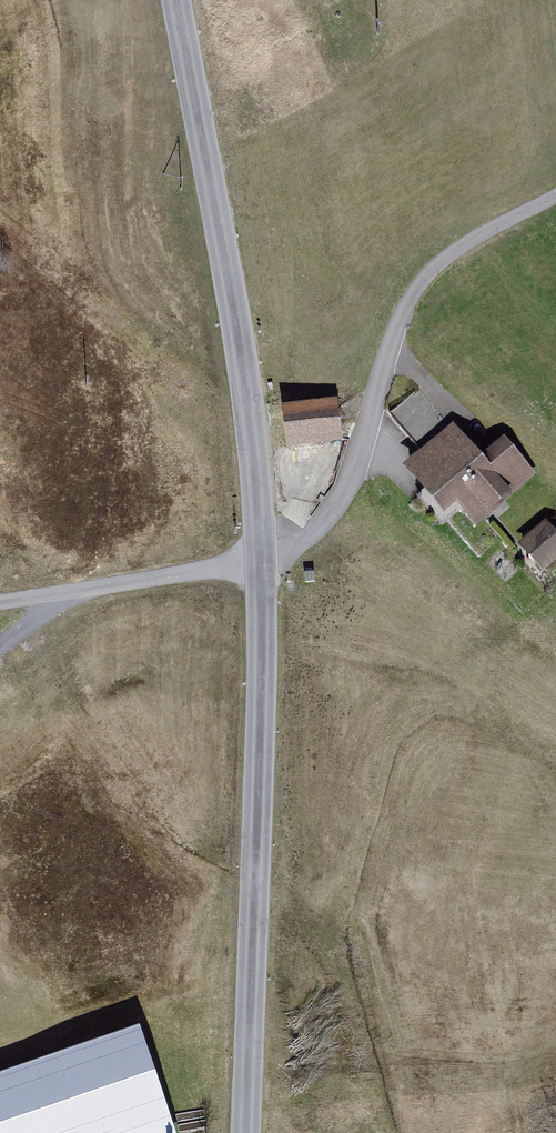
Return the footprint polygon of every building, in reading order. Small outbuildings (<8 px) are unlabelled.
[(416,382),(389,407),(416,438),(444,414),(416,382)] [(338,387),(281,390),(284,435),(340,432),(338,387)] [(506,424),(480,442),(459,411),(403,448),(437,499),(455,487),(473,515),(538,472),(506,424)] [(518,529),(537,561),(555,550),(555,521),(549,510),(518,529)] [(0,1081),(0,1132),(180,1132),(143,1029),(0,1081)]
